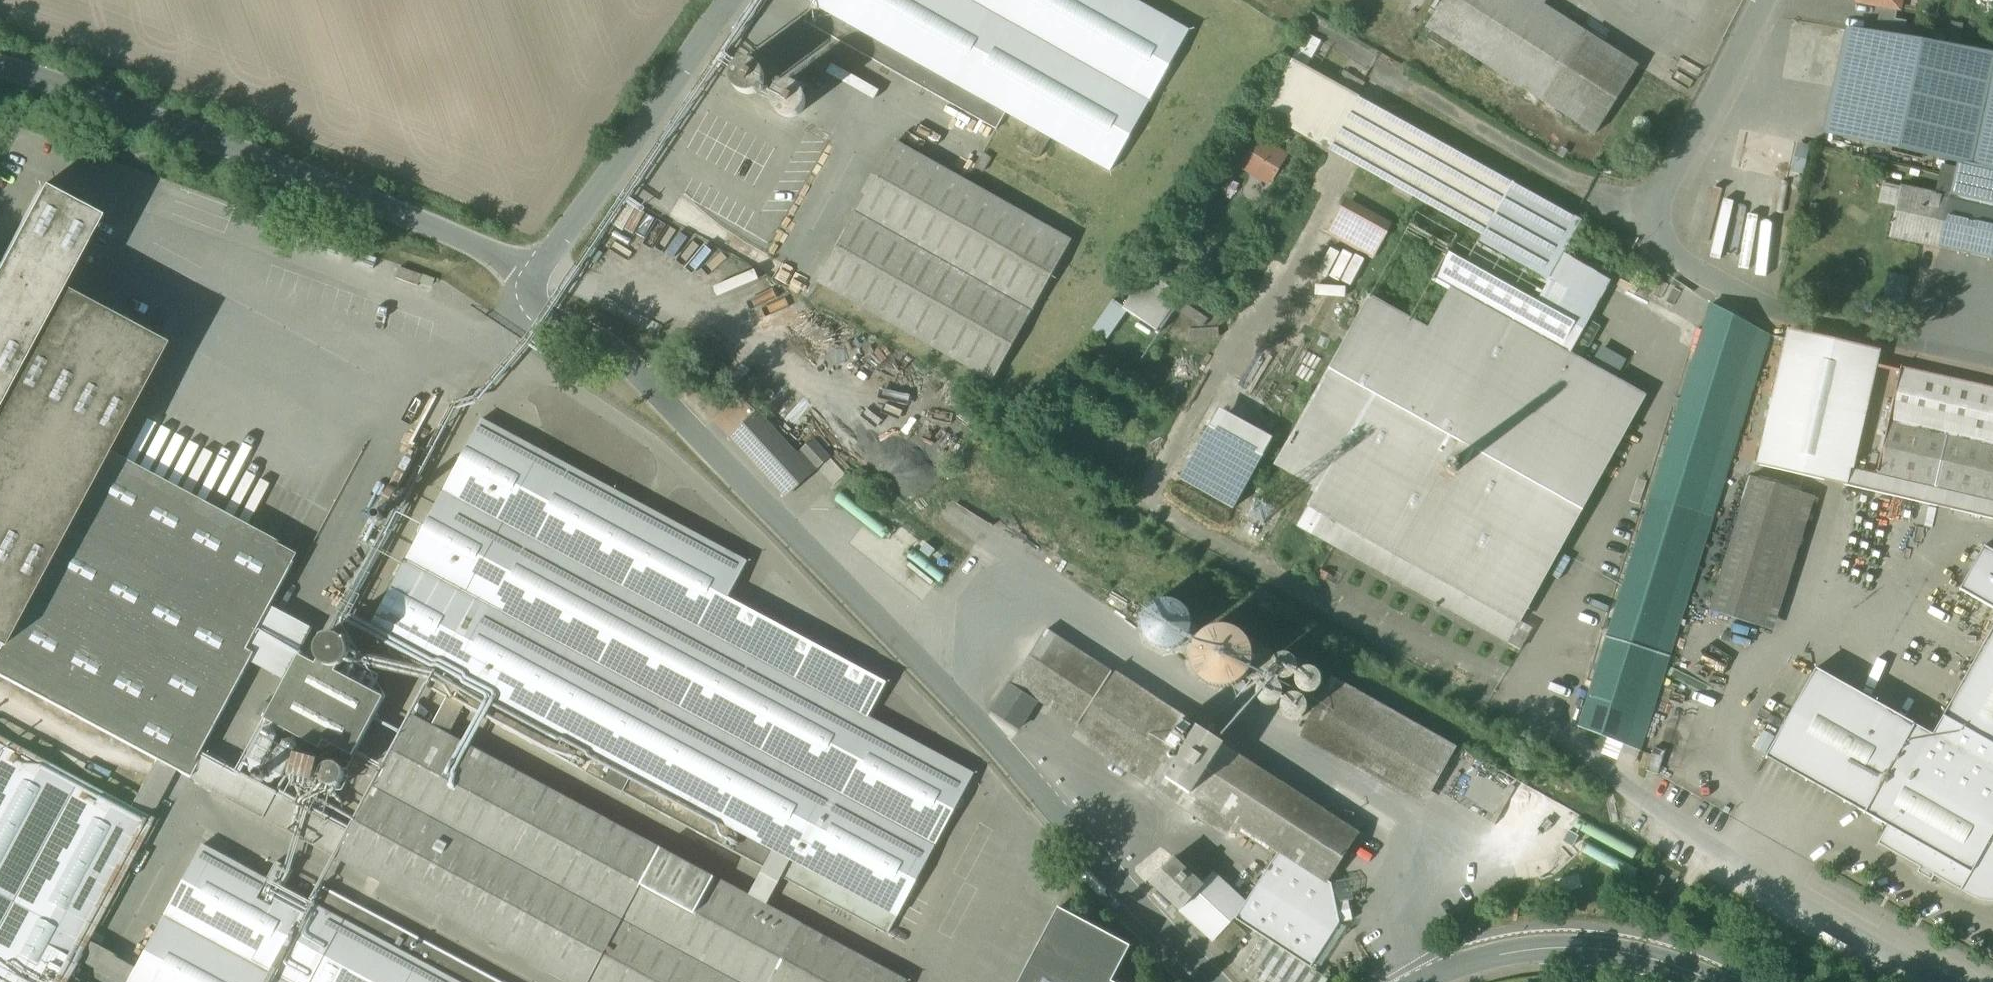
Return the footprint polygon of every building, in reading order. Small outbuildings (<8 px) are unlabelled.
[(1129,0),(811,0),(809,4),(1110,172),(1188,33),(1129,0)] [(1425,33),(1592,135),(1634,68),(1539,10),(1546,0),(1445,0),(1425,33)] [(1852,9),(1898,17),(1901,0),(1854,0),(1852,9)] [(1843,23),(1822,144),(1940,165),(1935,190),(1934,194),(1992,206),(1992,49),(1843,23)] [(1579,214),(1291,54),(1261,108),(1479,229),(1465,254),(1447,244),(1425,283),(1451,297),(1563,359),(1610,276),(1560,249),(1579,214)] [(763,114),(803,119),(807,89),(756,83),(753,107),(764,109),(763,114)] [(1026,129),(1019,147),(1040,155),(1047,138),(1026,129)] [(1288,152),(1255,133),(1236,166),(1269,185),(1288,152)] [(1079,247),(900,142),(819,280),(998,385),(1079,247)] [(1899,187),(1887,238),(1992,262),(1992,208),(1899,187)] [(0,262),(0,678),(155,761),(174,771),(188,779),(255,653),(248,650),(295,562),(102,458),(162,346),(58,290),(96,219),(39,189),(0,262)] [(1391,220),(1345,195),(1327,231),(1370,255),(1391,220)] [(1327,277),(1353,286),(1362,258),(1336,249),(1327,277)] [(1156,333),(1180,295),(1143,271),(1119,310),(1156,333)] [(1888,273),(1880,304),(1899,309),(1907,277),(1888,273)] [(1501,637),(1634,399),(1563,359),(1451,297),(1431,333),(1367,298),(1272,469),(1315,493),(1298,524),(1501,637)] [(1090,329),(1105,339),(1124,311),(1109,301),(1090,329)] [(1768,341),(1703,322),(1587,730),(1651,749),(1768,341)] [(1785,333),(1756,469),(1992,520),(1992,397),(1872,371),(1876,352),(1785,333)] [(1233,510),(1267,434),(1209,408),(1175,484),(1233,510)] [(798,455),(758,412),(732,437),(787,496),(829,457),(814,441),(798,455)] [(748,562),(482,419),(368,633),(437,671),(429,688),(447,698),(464,707),(764,868),(782,878),(888,935),(974,775),(869,718),(887,684),(729,598),(748,562)] [(1812,499),(1748,479),(1708,611),(1771,630),(1812,499)] [(263,540),(289,549),(306,504),(280,495),(263,540)] [(1992,611),(1992,549),(1983,543),(1955,589),(1992,611)] [(1274,854),(1245,903),(1234,921),(1310,970),(1340,926),(1329,884),(1379,814),(1060,614),(1014,687),(996,717),(1016,740),(1040,709),(1074,730),(1068,739),(1224,842),(1232,828),(1274,854)] [(1932,740),(1816,673),(1768,756),(1965,870),(1992,823),(1992,635),(1932,740)] [(385,698),(300,655),(266,720),(321,750),(325,741),(354,756),(385,698)] [(1456,750),(1334,681),(1300,737),(1420,806),(1456,750)] [(464,707),(447,698),(432,726),(449,735),(464,707)] [(414,716),(337,858),(569,981),(908,981),(767,906),(749,896),(449,735),(432,726),(414,716)] [(146,824),(127,814),(0,746),(0,981),(61,981),(146,824)] [(127,814),(146,824),(174,771),(155,761),(127,814)] [(1965,870),(1954,893),(1979,904),(1992,904),(1992,823),(1965,870)] [(203,845),(129,981),(501,981),(322,886),(313,903),(203,845)] [(1230,932),(1234,921),(1245,903),(1181,852),(1148,887),(1175,918),(1194,900),(1230,932)] [(782,878),(764,868),(749,896),(767,906),(782,878)] [(1059,908),(1020,981),(1113,981),(1112,981),(1131,947),(1059,908)]
